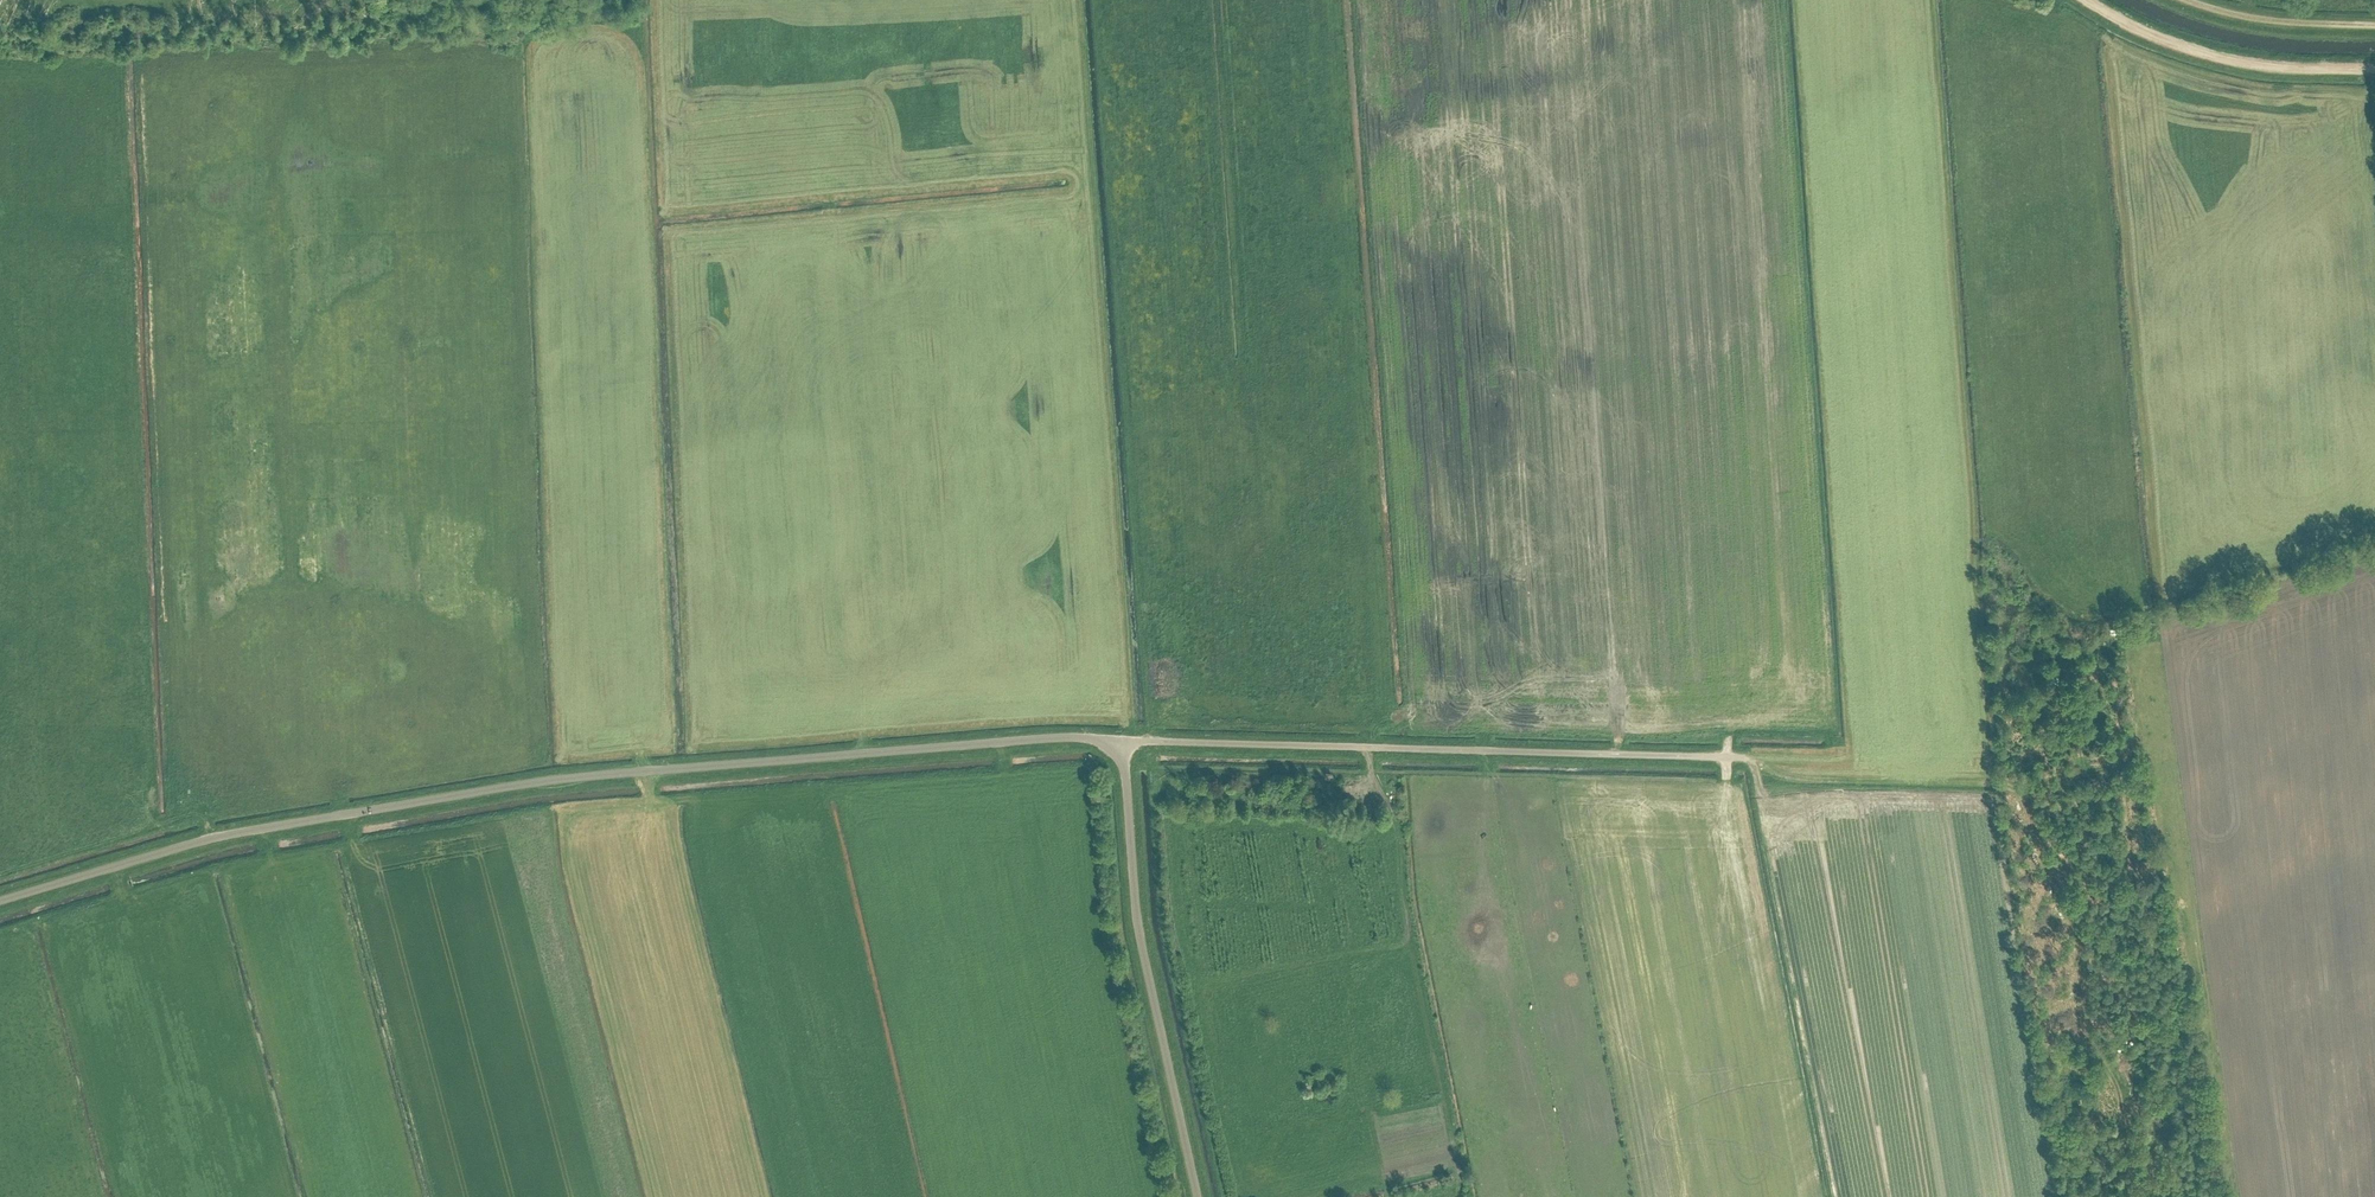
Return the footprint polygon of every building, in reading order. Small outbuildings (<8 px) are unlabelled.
[(2031,646),(2019,644),(2018,654),(2030,656),(2031,646)]
